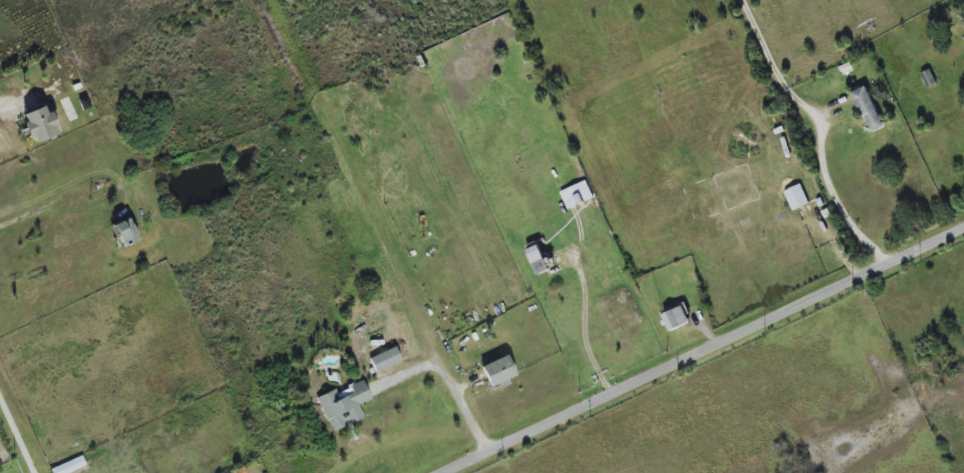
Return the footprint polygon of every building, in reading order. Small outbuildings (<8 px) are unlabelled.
[(853,92),(870,133),(884,128),(867,86),(853,92)] [(57,135),(48,106),(22,113),(31,143),(57,135)] [(568,209),(594,199),(587,181),(561,192),(568,209)] [(809,204),(801,184),(784,191),(793,211),(809,204)] [(137,241),(129,218),(112,225),(120,247),(137,241)] [(537,274),(554,267),(550,257),(546,260),(539,245),(527,250),(537,274)] [(692,323),(685,305),(663,313),(669,331),(692,323)] [(401,361),(395,347),(369,358),(375,372),(401,361)] [(480,366),(489,387),(515,376),(506,355),(480,366)] [(316,397),(330,432),(363,419),(357,405),(370,400),(363,381),(336,392),(335,389),(316,397)] [(82,456),(51,469),(52,472),(69,472),(86,466),(82,456)]
